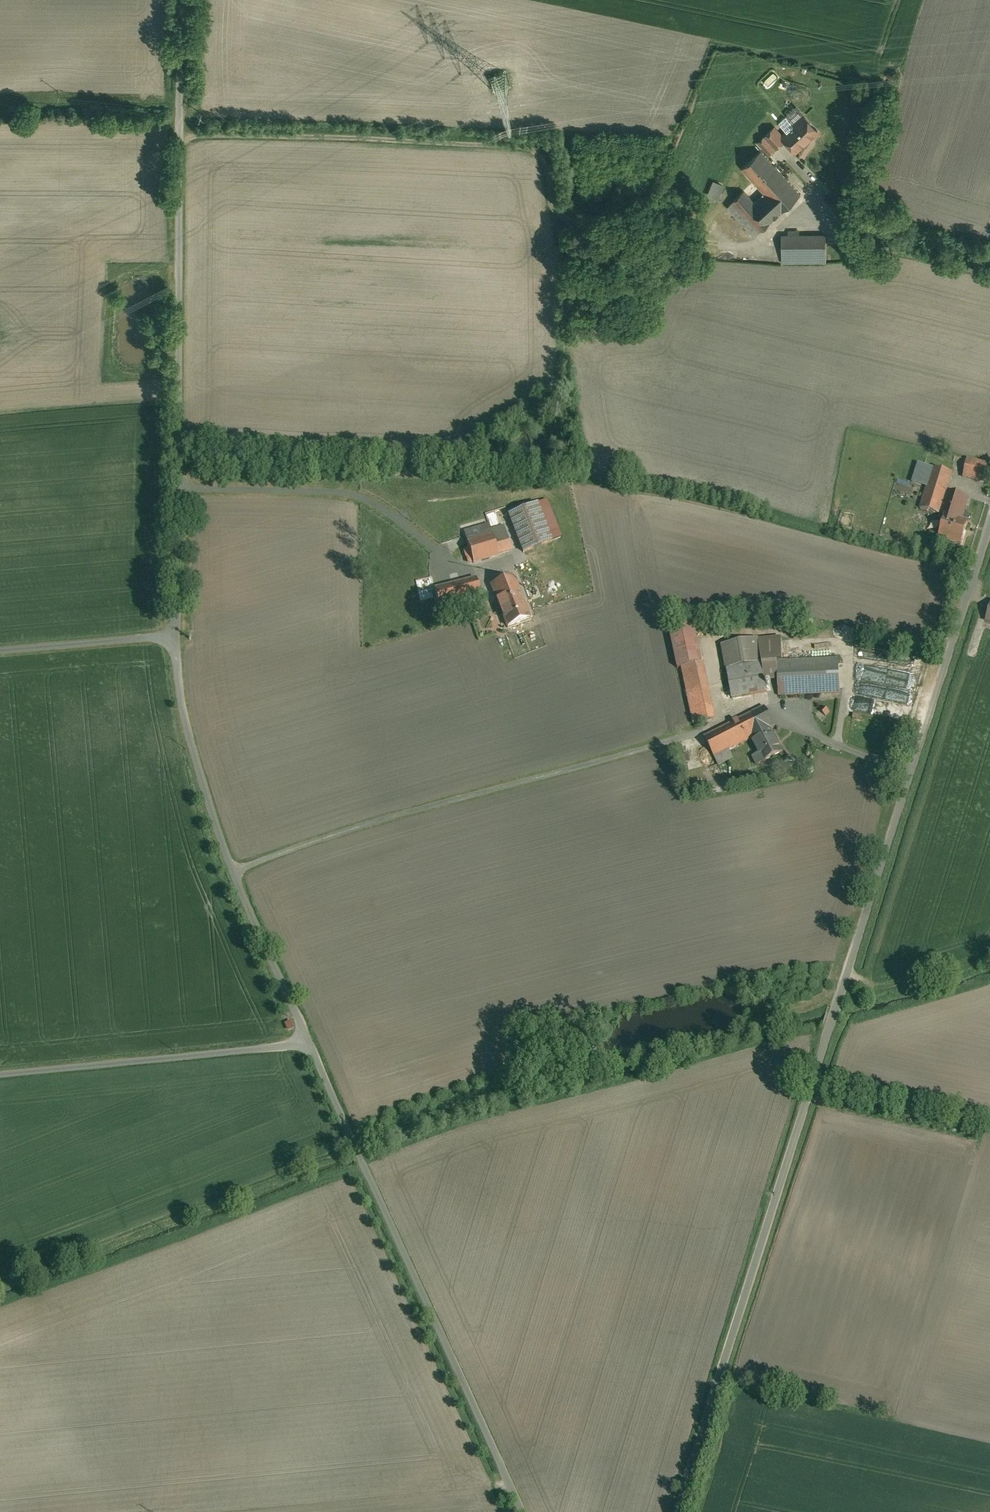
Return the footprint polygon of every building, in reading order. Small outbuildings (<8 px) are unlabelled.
[(783,135),(785,138),(796,150),(806,141),(808,141),(812,138),(812,136),(818,130),(805,115),(783,135)] [(783,135),(775,126),(765,136),(775,148),(785,138),(783,135)] [(761,150),(742,167),(765,192),(772,185),(770,183),(782,172),(761,150)] [(782,172),(770,183),(772,185),(765,192),(755,202),(744,190),(727,206),(754,236),(801,193),(782,172)] [(722,198),(727,183),(716,179),(710,194),(722,198)] [(826,234),(782,235),(782,262),(827,261),(826,234)] [(988,464),(967,459),(963,477),(984,482),(988,464)] [(968,498),(947,492),(952,474),(933,468),(933,469),(922,504),(920,509),(939,515),(945,517),(961,521),(968,498)] [(537,505),(510,516),(517,535),(546,524),(541,513),(538,505),(537,505)] [(552,509),(541,513),(546,524),(550,535),(560,530),(552,509)] [(961,521),(945,517),(939,538),(961,545),(968,523),(961,521)] [(489,524),(464,531),(465,537),(469,549),(471,556),(473,563),(498,556),(497,554),(490,530),(489,524)] [(546,524),(517,535),(525,554),(553,543),(550,535),(546,524)] [(504,526),(490,530),(497,554),(511,550),(504,526)] [(519,592),(513,576),(496,583),(498,588),(504,586),(508,597),(519,592)] [(476,578),(435,588),(439,606),(474,597),(480,595),(476,578)] [(519,592),(508,597),(504,586),(498,588),(496,583),(491,584),(507,628),(530,619),(519,592)] [(675,628),(669,629),(678,669),(682,668),(702,663),(694,623),(675,628)] [(758,640),(722,646),(727,670),(762,664),(765,680),(778,679),(777,661),(783,661),(782,639),(758,640)] [(783,661),(777,661),(778,679),(779,696),(840,694),(838,659),(783,661)] [(702,663),(682,668),(694,725),(717,720),(704,663),(702,663)] [(762,664),(727,670),(732,699),(767,692),(765,680),(762,664)] [(764,707),(704,738),(718,766),(733,758),(729,750),(751,739),(756,737),(754,732),(761,729),(760,726),(771,720),(764,707)] [(825,708),(821,713),(827,718),(831,713),(825,708)] [(860,716),(854,714),(852,721),(858,723),(860,716)] [(771,720),(760,726),(761,729),(754,732),(756,737),(751,739),(759,754),(754,757),(758,765),(763,762),(783,752),(771,730),(775,728),(771,720)]
